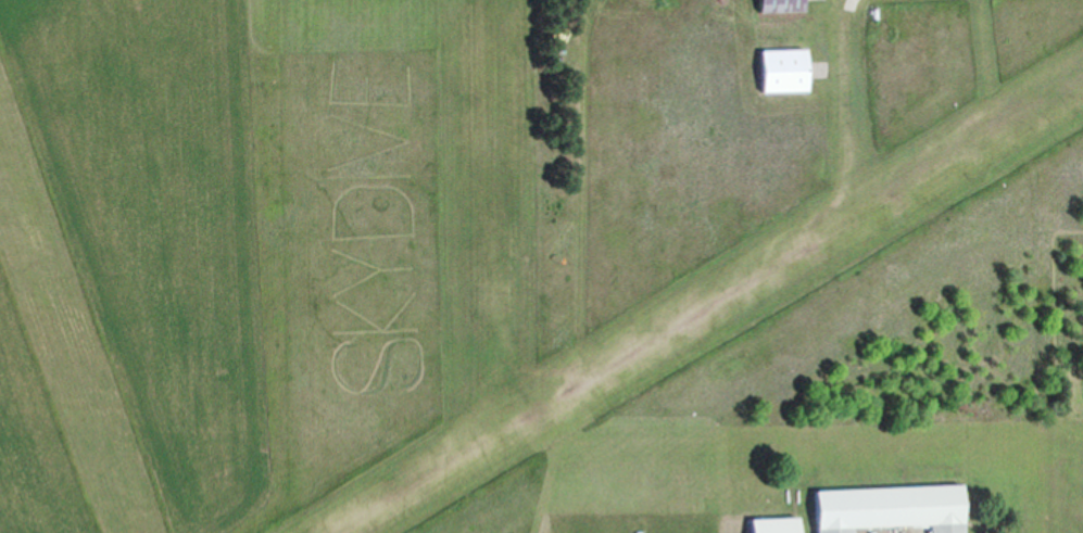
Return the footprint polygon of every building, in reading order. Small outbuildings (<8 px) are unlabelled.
[(802,12),(802,0),(757,0),(757,12),(802,12)] [(806,50),(759,51),(759,93),(806,92),(806,50)] [(814,532),(854,532),(853,530),(928,527),(928,532),(963,532),(962,487),(813,491),(814,532)] [(798,519),(748,520),(748,532),(798,532),(798,519)]
